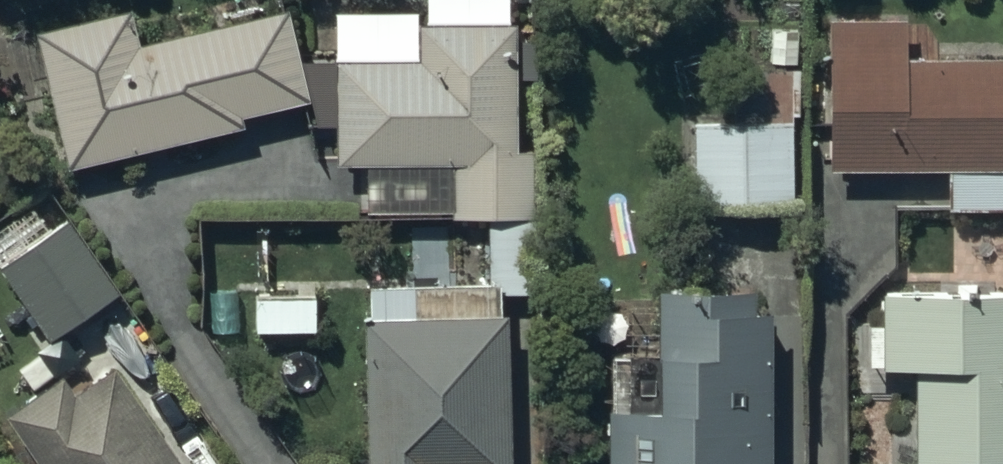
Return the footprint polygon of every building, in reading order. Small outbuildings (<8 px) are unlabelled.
[(278,5),(131,40),(121,0),(104,0),(35,16),(65,144),(235,103),(233,94),(296,79),(278,5)] [(335,7),(335,115),(335,136),(456,136),(457,193),(528,193),(527,135),(507,135),(506,6),(335,7)] [(830,17),(830,173),(897,173),(897,214),(1002,213),(1002,60),(908,61),(908,17),(830,17)] [(734,126),(693,127),(694,214),(793,213),(792,124),(801,124),(801,72),(733,73),(734,126)] [(106,287),(54,212),(0,249),(0,257),(49,327),(106,287)] [(486,223),(487,291),(537,290),(536,222),(486,223)] [(770,317),(753,317),(753,293),(659,293),(658,358),(612,358),(612,414),(610,414),(609,463),(769,463),(770,317)] [(914,373),(915,463),(1002,463),(1002,297),(882,299),(883,329),(869,329),(870,368),(882,368),(882,373),(914,373)] [(316,298),(256,298),(256,334),(316,334),(316,298)] [(497,320),(370,321),(372,463),(499,463),(497,320)] [(111,357),(69,385),(52,360),(1,394),(48,463),(184,463),(111,357)]
